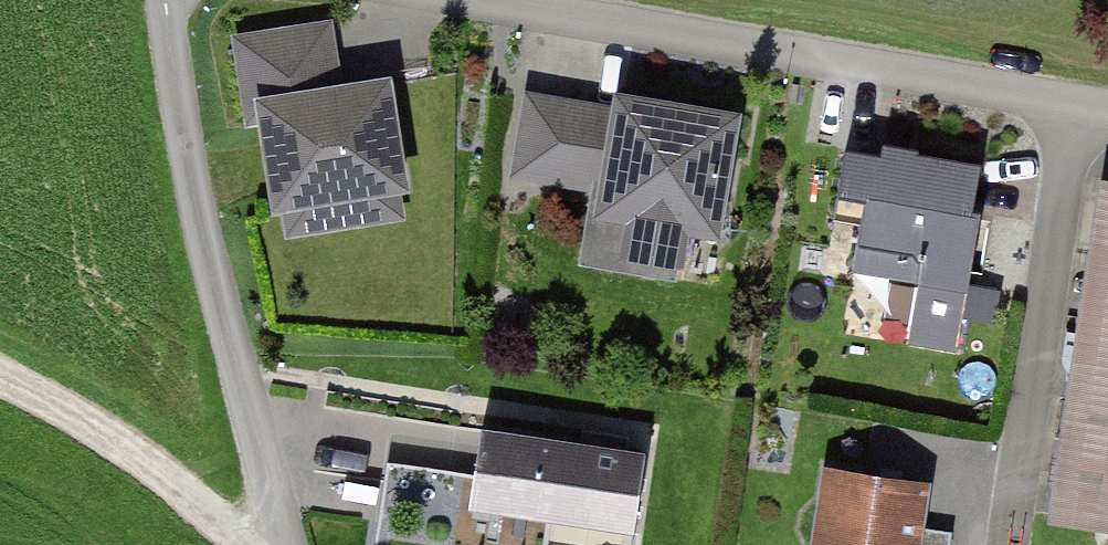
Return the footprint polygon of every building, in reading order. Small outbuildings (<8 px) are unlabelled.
[(331,25),(232,41),(243,108),(342,92),(331,25)] [(261,106),(281,225),(412,204),(393,85),(261,106)] [(616,115),(524,97),(508,181),(599,199),(616,115)] [(740,129),(619,105),(595,223),(716,247),(740,129)] [(909,150),(883,157),(882,164),(842,157),(829,223),(857,228),(853,246),(909,256),(916,264),(914,274),(920,275),(909,341),(956,349),(979,213),(968,211),(975,172),(913,162),(909,150)] [(1105,185),(1053,516),(1107,524),(1107,186),(1105,185)] [(482,429),(472,494),(383,481),(373,544),(631,544),(646,454),(482,429)] [(922,488),(830,473),(818,544),(950,544),(952,531),(916,525),(922,488)]
